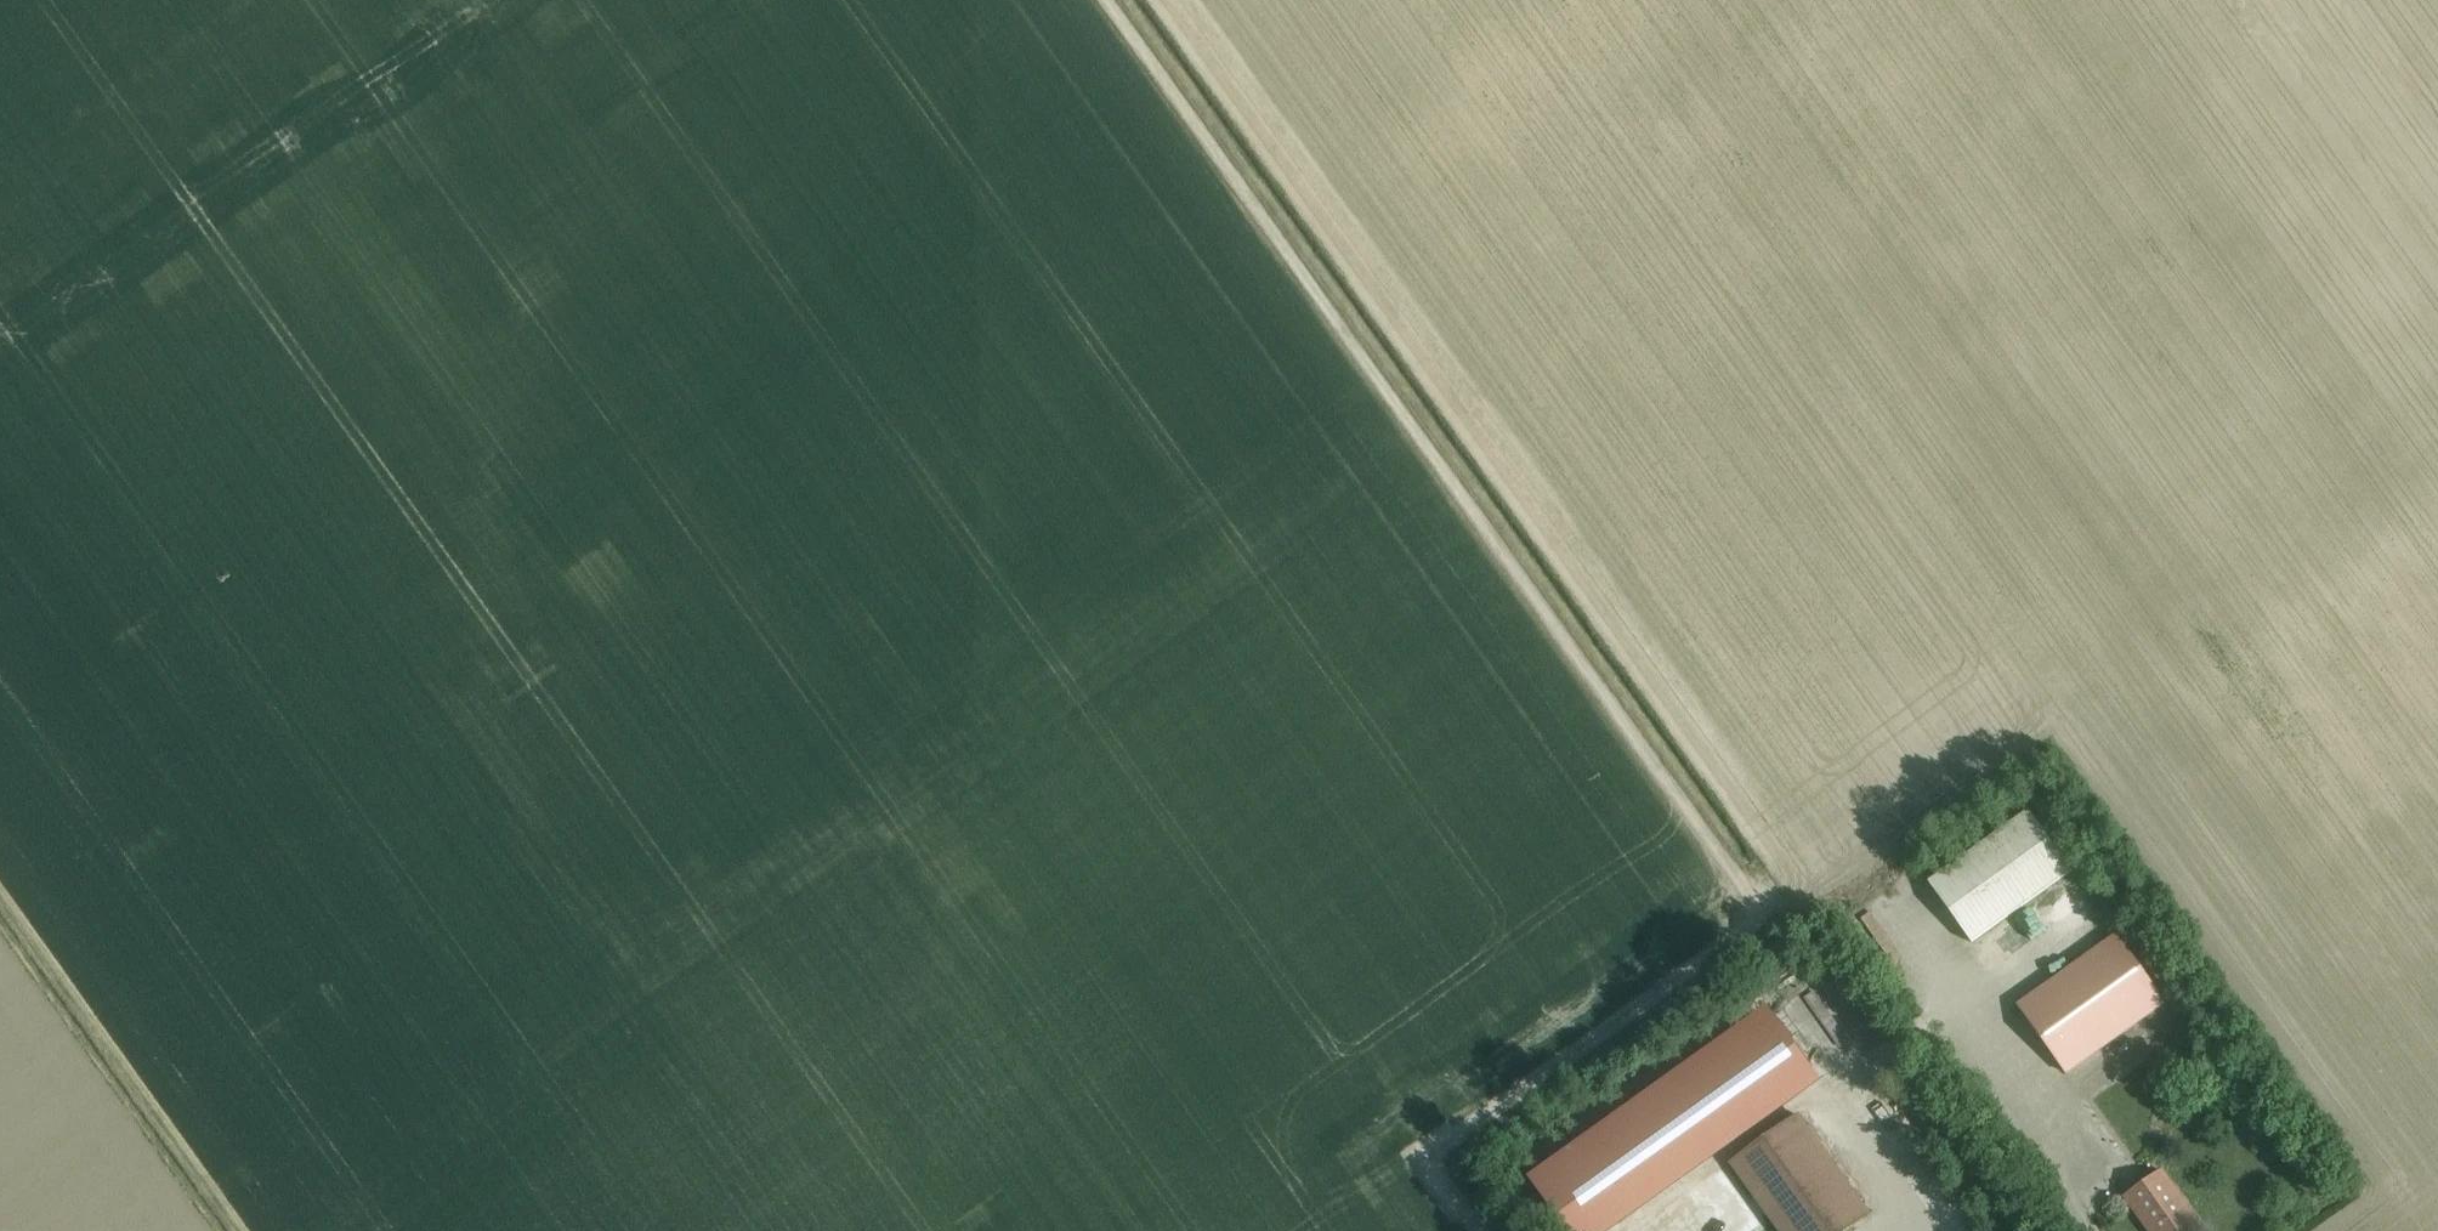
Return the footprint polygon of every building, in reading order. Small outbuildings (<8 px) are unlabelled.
[(1929,880),(1973,941),(2073,870),(2029,809),(1929,880)] [(2117,935),(2018,1006),(2066,1072),(2165,1002),(2117,935)] [(1809,1066),(1766,1006),(1529,1177),(1568,1230),(1579,1230),(1809,1066)] [(1869,1213),(1799,1114),(1731,1163),(1780,1230),(1844,1230),(1869,1213)] [(2196,1219),(2162,1170),(2125,1196),(2150,1230),(2179,1230),(2196,1219)]
